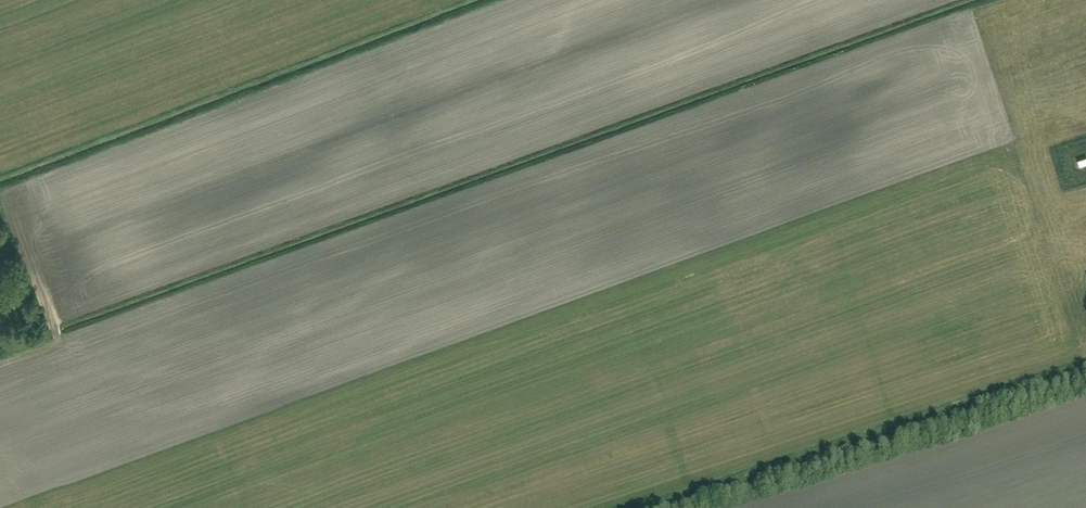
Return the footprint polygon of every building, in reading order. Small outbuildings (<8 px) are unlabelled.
[(9,259),(0,240),(0,263),(9,259)]
